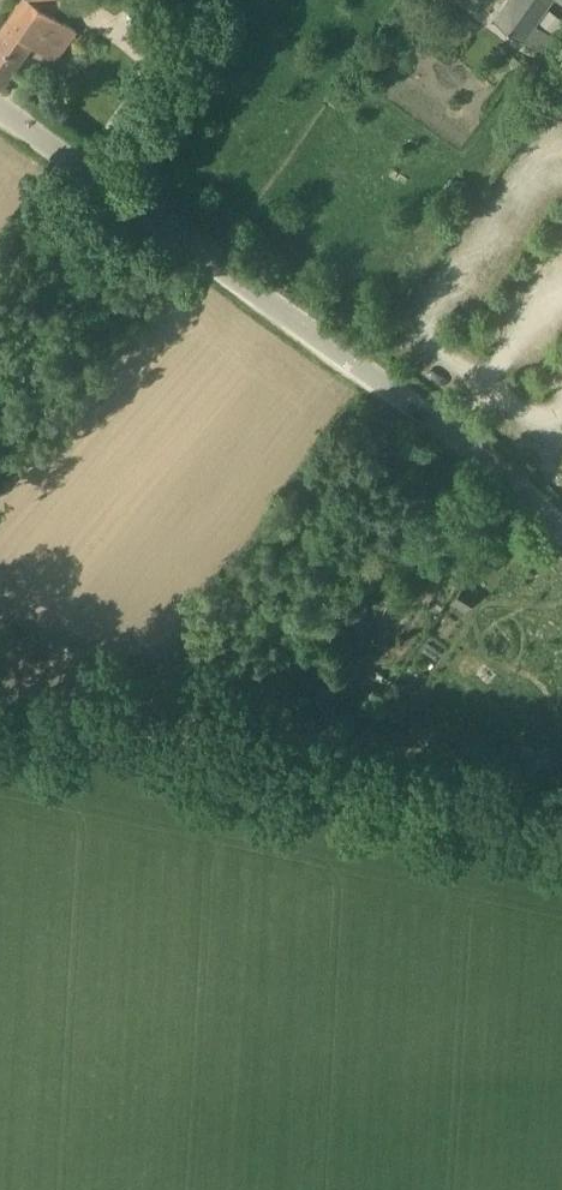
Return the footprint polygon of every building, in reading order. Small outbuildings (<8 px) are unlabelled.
[(64,0),(23,0),(0,33),(0,87),(32,41),(57,59),(77,31),(54,14),(64,0)] [(496,18),(541,51),(553,35),(534,21),(550,0),(508,0),(496,18)] [(458,595),(451,604),(466,614),(473,604),(481,591),(467,582),(458,595)] [(442,733),(427,728),(424,739),(438,743),(442,733)] [(537,770),(547,748),(527,739),(517,764),(516,767),(536,773),(537,770)]
